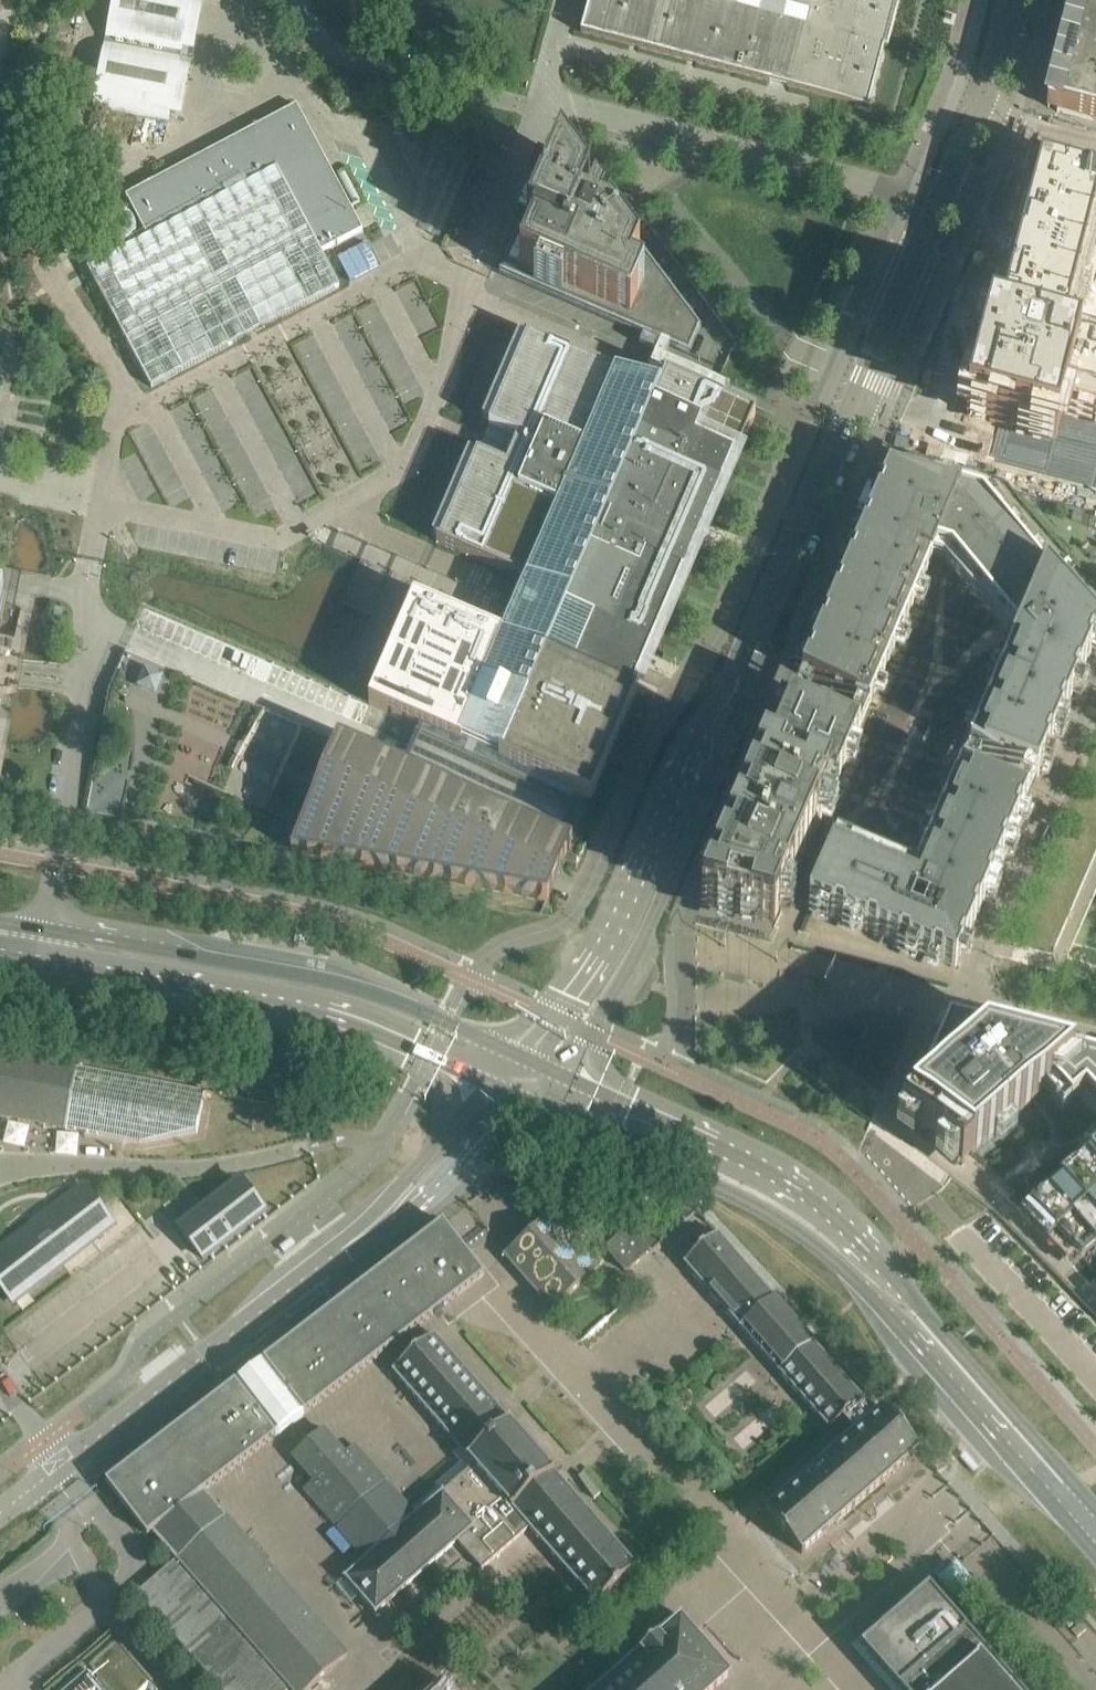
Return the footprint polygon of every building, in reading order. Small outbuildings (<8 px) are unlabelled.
[(192,0),(113,0),(92,106),(169,120),(192,0)] [(584,20),(581,33),(630,46),(696,63),(769,82),(788,87),(853,104),(868,108),(884,46),(888,47),(900,0),(589,0),(584,20)] [(1046,109),(1057,111),(1057,112),(1095,122),(1095,0),(1074,0),(1046,109)] [(363,230),(296,105),(125,196),(147,238),(85,271),(148,389),(340,287),(321,252),(363,230)] [(560,157),(528,232),(519,228),(518,229),(521,230),(503,272),(688,352),(698,329),(615,217),(616,215),(614,212),(610,222),(607,229),(600,225),(604,216),(600,210),(595,204),(593,208),(586,205),(590,196),(560,157)] [(966,415),(1056,438),(1063,410),(1095,419),(1095,181),(1031,164),(966,415)] [(115,249),(118,249),(122,248),(125,247),(128,245),(131,242),(133,240),(134,236),(135,233),(136,230),(136,226),(135,223),(134,219),(133,216),(130,213),(128,211),(125,209),(122,208),(118,207),(115,207),(111,207),(107,208),(104,209),(101,212),(98,214),(96,217),(95,221),(94,224),(93,228),(94,232),(95,235),(96,238),(98,242),(101,244),(104,246),(107,248),(111,249),(115,249)] [(353,277),(375,267),(371,258),(366,260),(361,248),(343,255),(353,277)] [(499,759),(498,760),(560,787),(573,793),(591,800),(635,698),(755,417),(663,377),(662,379),(664,380),(659,393),(617,376),(618,375),(525,335),(524,337),(526,338),(489,426),(518,439),(511,454),(506,467),(477,454),(439,542),(437,541),(436,543),(526,582),(507,626),(502,638),(414,600),(368,705),(421,727),(461,744),(461,743),(499,759)] [(969,748),(1037,777),(1061,721),(1095,641),(1095,629),(983,499),(889,474),(802,676),(870,706),(936,551),(951,555),(1000,611),(1019,632),(969,748)] [(560,787),(498,760),(499,759),(461,743),(461,744),(421,727),(403,770),(338,742),(338,743),(126,652),(109,692),(86,811),(109,816),(291,851),(291,852),(547,901),(572,843),(555,836),(573,793),(560,787)] [(720,868),(701,912),(773,931),(860,729),(792,700),(720,868)] [(911,884),(833,851),(809,906),(955,969),(1027,801),(959,772),(911,884)] [(900,1120),(962,1166),(972,1157),(995,1136),(1011,1122),(1044,1093),(1052,1086),(1070,1107),(1077,1101),(1084,1094),(1095,1107),(1095,1060),(949,1022),(919,1092),(925,1098),(911,1111),(900,1120)] [(65,1130),(66,1128),(141,1143),(197,1132),(205,1091),(76,1066),(0,1052),(0,1117),(65,1130)] [(1029,1208),(1031,1211),(1032,1212),(1078,1260),(1078,1259),(1081,1262),(1084,1259),(1084,1260),(1095,1249),(1095,1148),(1085,1158),(1034,1203),(1029,1208)] [(241,1180),(179,1228),(203,1259),(265,1212),(241,1180)] [(0,1260),(0,1284),(9,1296),(23,1285),(28,1291),(114,1224),(106,1214),(100,1218),(86,1200),(92,1196),(84,1185),(0,1249),(0,1255),(2,1258),(0,1260)] [(599,1266),(552,1213),(504,1255),(550,1308),(599,1266)] [(306,1413),(484,1275),(443,1221),(264,1359),(306,1413)] [(628,1229),(605,1249),(626,1272),(649,1252),(628,1229)] [(863,1399),(717,1232),(682,1262),(829,1429),(841,1418),(853,1431),(763,1510),(801,1553),(919,1450),(882,1406),(870,1416),(868,1413),(870,1411),(863,1403),(861,1405),(859,1402),(863,1399)] [(344,1454),(324,1430),(294,1457),(315,1480),(305,1489),(366,1558),(336,1584),(351,1601),(359,1595),(375,1613),(457,1541),(482,1569),(529,1528),(595,1603),(637,1566),(434,1334),(391,1371),(473,1464),(415,1515),(354,1446),(344,1454)] [(263,1360),(105,1481),(147,1535),(152,1531),(204,1491),(304,1414),(306,1413),(264,1359),(263,1360)] [(134,1594),(147,1609),(218,1689),(288,1689),(290,1688),(292,1689),(305,1689),(346,1654),(204,1491),(152,1531),(176,1557),(134,1594)] [(940,1579),(954,1595),(969,1581),(956,1566),(940,1579)] [(976,1620),(966,1629),(929,1587),(861,1646),(900,1689),(1038,1689),(976,1620)] [(732,1674),(680,1615),(595,1689),(713,1689),(732,1674)]
